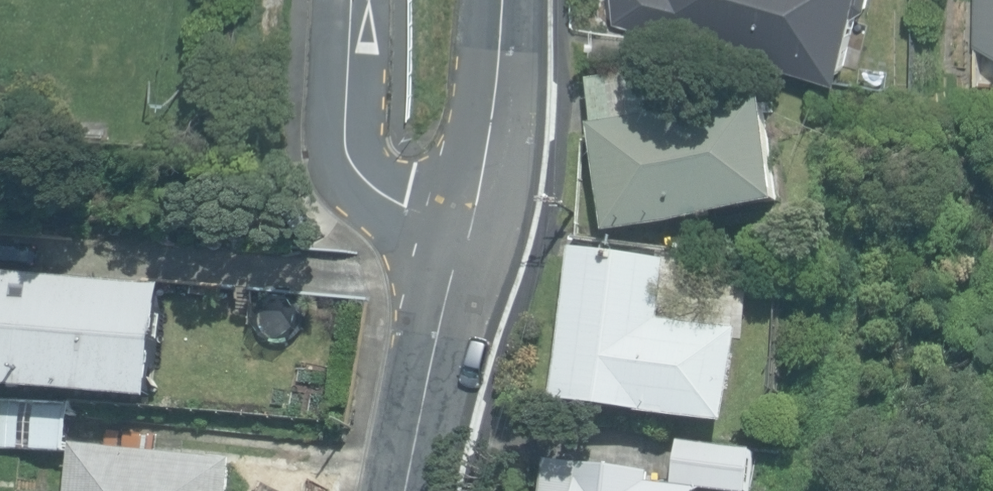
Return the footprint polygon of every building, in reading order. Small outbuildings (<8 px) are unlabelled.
[(785,81),(788,65),(848,79),(865,12),(871,0),(607,0),(601,29),(644,42),(642,51),(785,81)] [(976,46),(992,46),(992,0),(976,0),(976,46)] [(594,136),(608,234),(788,209),(773,102),(663,117),(657,76),(587,85),(594,136)] [(555,402),(731,425),(744,331),(662,320),(670,262),(576,250),(555,402)] [(168,289),(0,274),(0,388),(158,402),(168,289)] [(66,450),(69,403),(1,400),(0,419),(0,448),(66,450)] [(718,490),(752,490),(758,452),(681,440),(675,484),(718,490)] [(237,460),(76,446),(72,490),(234,490),(237,460)] [(651,484),(652,482),(584,468),(582,479),(559,474),(555,490),(688,490),(651,484)]
